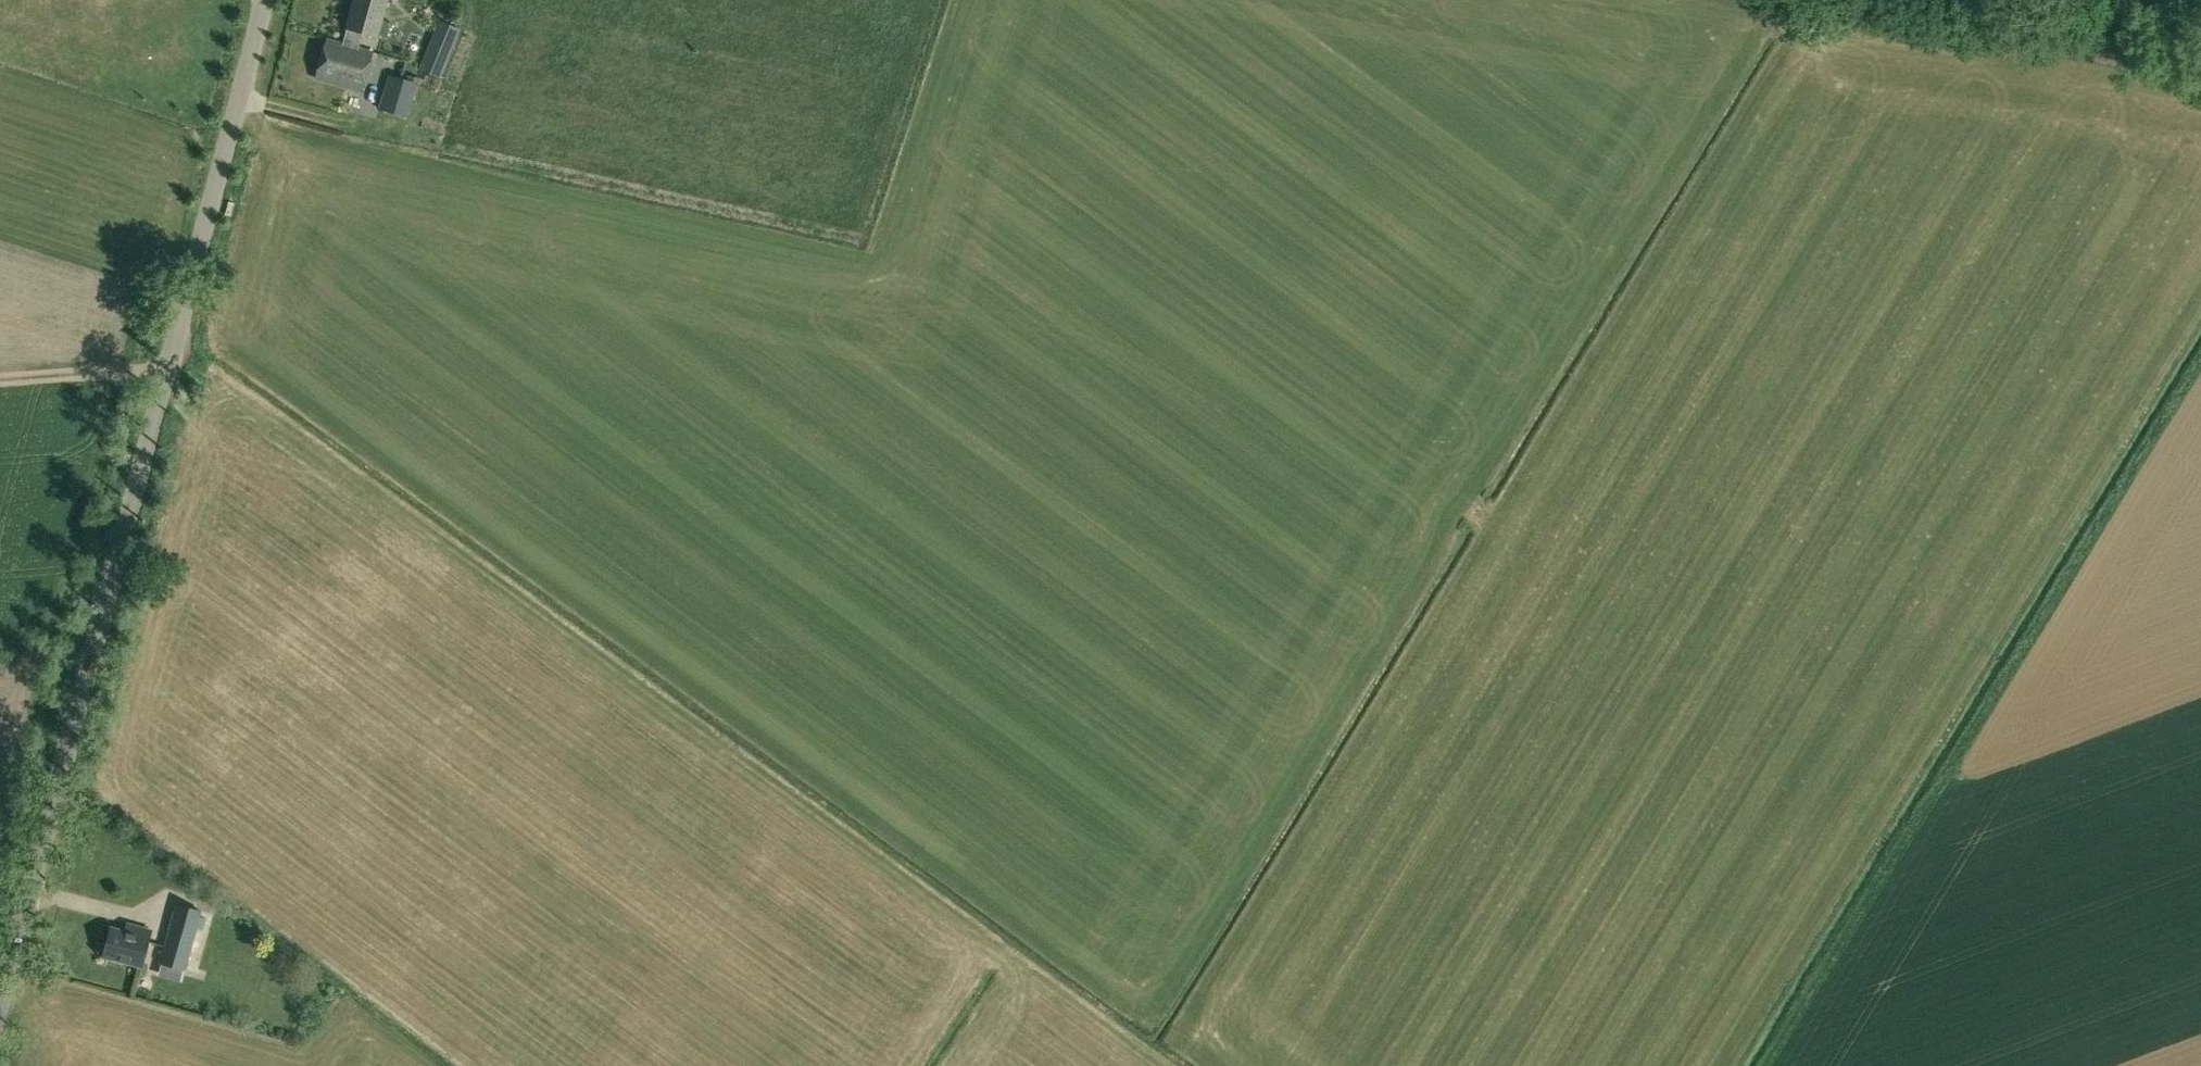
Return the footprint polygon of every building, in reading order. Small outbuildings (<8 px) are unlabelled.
[(359,47),(363,31),(378,35),(378,34),(385,36),(389,22),(382,19),(388,1),(383,0),(355,0),(343,43),(359,47),(373,51),(359,47)] [(432,37),(418,70),(440,79),(454,46),(432,37)] [(361,92),(373,51),(359,47),(343,43),(342,45),(327,40),(316,79),(361,92)] [(419,84),(390,76),(380,110),(409,118),(419,84)] [(160,962),(185,970),(200,910),(176,904),(160,962)] [(133,934),(111,928),(104,956),(142,966),(152,931),(135,926),(133,934)]
